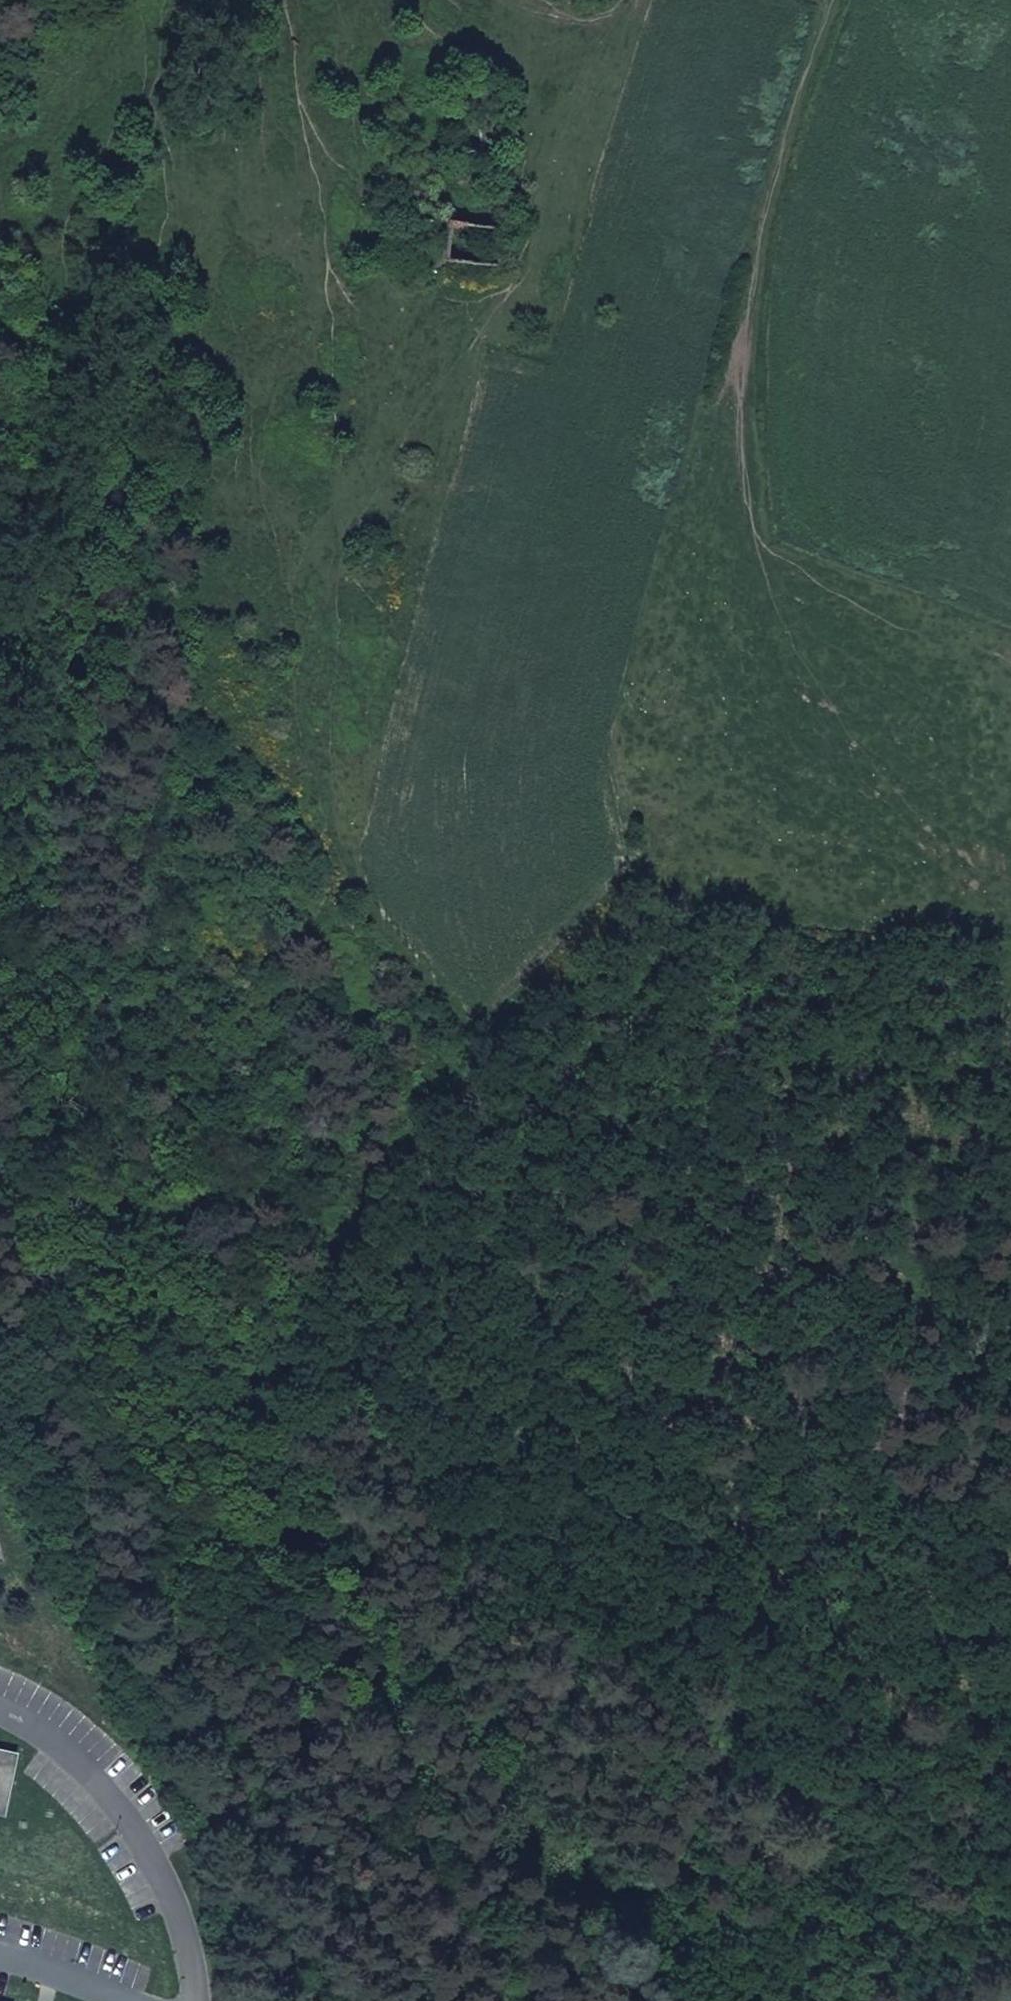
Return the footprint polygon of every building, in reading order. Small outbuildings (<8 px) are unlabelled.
[(448,278),(500,284),(507,206),(483,204),(478,245),(452,242),(448,278)] [(2,1817),(16,1753),(0,1749),(0,1817),(2,1817)]
